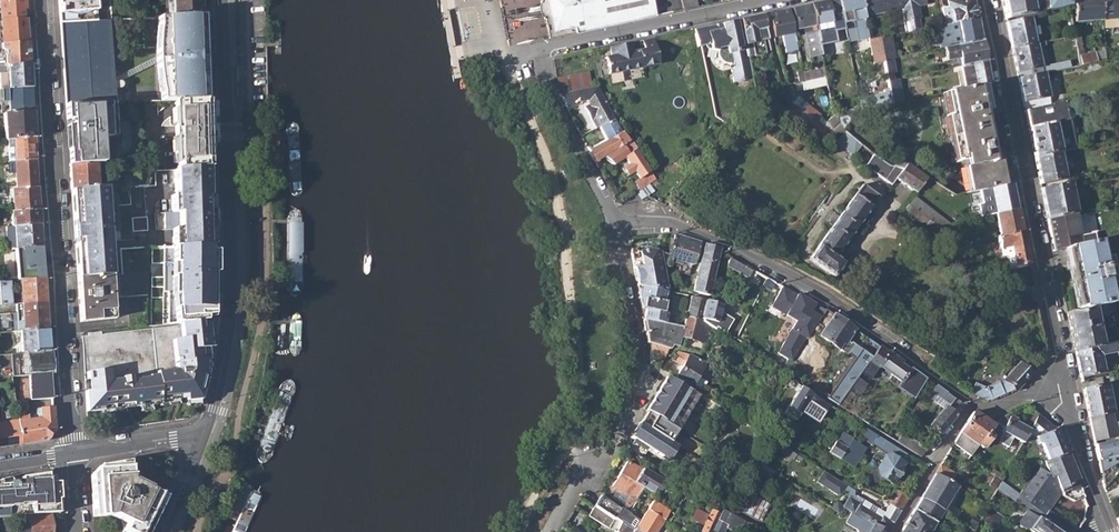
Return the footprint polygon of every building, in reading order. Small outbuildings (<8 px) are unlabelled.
[(26,18),(25,0),(0,0),(0,20),(26,18)] [(60,23),(108,20),(112,20),(110,0),(58,0),(60,23)] [(201,16),(201,0),(174,0),(175,17),(201,16)] [(548,36),(656,13),(653,0),(541,0),(548,36)] [(656,13),(668,10),(666,0),(653,0),(656,13)] [(837,0),(830,0),(832,8),(832,10),(839,9),(837,0)] [(840,13),(842,23),(853,21),(864,18),(863,15),(860,0),(837,0),(839,9),(840,13)] [(863,15),(877,12),(882,11),(901,8),(900,0),(860,0),(863,15)] [(906,32),(921,29),(916,4),(925,2),(925,0),(900,0),(901,8),(906,32)] [(953,22),(977,18),(973,0),(948,0),(953,22)] [(1029,0),(1002,0),(1006,18),(1031,12),(1029,0)] [(1045,10),(1061,7),(1069,5),(1068,0),(1043,0),(1045,10)] [(1102,19),(1101,0),(1073,0),(1074,21),(1102,19)] [(1102,19),(1102,28),(1118,27),(1118,0),(1101,0),(1102,19)] [(809,4),(820,52),(837,49),(835,37),(845,36),(842,23),(840,13),(839,9),(832,10),(832,8),(829,9),(827,1),(809,4)] [(809,4),(791,8),(796,28),(810,25),(811,32),(804,34),(811,65),(822,62),(820,52),(809,4)] [(794,36),(804,34),(811,32),(810,25),(796,28),(791,8),(787,9),(792,27),(794,36)] [(794,36),(792,27),(787,9),(767,13),(773,37),(781,36),(785,53),(797,50),(794,36)] [(748,55),(761,55),(765,53),(765,52),(770,51),(761,14),(740,19),(748,55)] [(166,74),(170,101),(183,100),(215,100),(211,16),(201,16),(175,17),(166,17),(165,39),(165,60),(166,74)] [(1012,48),(1036,43),(1030,17),(1006,22),(1012,48)] [(2,43),(28,41),(26,18),(0,20),(2,43)] [(853,21),(857,40),(868,38),(867,31),(864,18),(853,21)] [(951,46),(981,39),(977,18),(953,22),(946,24),(944,24),(940,25),(936,26),(939,48),(946,47),(951,46)] [(748,77),(736,19),(721,23),(693,28),(697,46),(700,46),(708,44),(709,49),(715,51),(720,59),(724,62),(729,63),(730,64),(732,63),(734,68),(730,69),(733,81),(745,79),(745,77),(748,77)] [(736,19),(748,77),(753,76),(748,55),(740,19),(736,19)] [(60,23),(65,104),(99,104),(114,103),(108,20),(60,23)] [(876,30),(867,31),(868,38),(869,40),(878,38),(876,30)] [(1078,52),(1081,65),(1104,60),(1104,53),(1096,55),(1096,57),(1094,57),(1093,53),(1083,54),(1079,31),(1074,31),(1076,40),(1078,52)] [(878,38),(883,60),(892,58),(894,58),(890,35),(878,38)] [(658,63),(652,37),(641,39),(643,48),(632,50),(630,41),(608,46),(609,48),(610,55),(604,56),(607,73),(658,63)] [(873,63),(884,62),(883,60),(878,38),(869,40),(869,42),(870,48),(873,63)] [(960,66),(986,61),(981,39),(951,46),(946,47),(948,57),(948,59),(959,57),(960,63),(957,64),(957,67),(960,66)] [(1071,49),(1074,53),(1078,52),(1076,40),(1070,41),(1071,49)] [(29,64),(28,41),(2,43),(0,43),(0,66),(29,64)] [(1012,48),(1017,72),(1041,67),(1037,47),(1046,46),(1045,41),(1036,43),(1012,48)] [(1081,65),(1078,52),(1074,53),(1073,56),(1074,66),(1081,65)] [(896,73),(892,58),(883,60),(884,62),(888,82),(894,81),(892,74),(896,73)] [(960,66),(965,88),(982,85),(990,83),(986,61),(960,66)] [(7,89),(30,87),(29,64),(0,66),(0,89),(7,89)] [(823,67),(802,72),(804,80),(825,76),(823,67)] [(592,87),(589,72),(577,74),(556,78),(558,92),(578,89),(592,87)] [(1018,78),(1024,105),(1029,104),(1028,101),(1048,97),(1043,73),(1018,78)] [(802,89),(826,84),(825,76),(804,80),(800,81),(802,89)] [(891,94),(893,103),(902,102),(901,98),(899,99),(898,94),(902,93),(899,80),(894,81),(888,82),(891,94)] [(921,152),(928,179),(942,177),(943,183),(966,179),(968,192),(983,190),(1004,186),(995,147),(990,148),(983,118),(989,116),(982,85),(965,88),(910,100),(912,108),(878,115),(886,159),(921,152)] [(7,89),(8,112),(32,111),(30,87),(7,89)] [(583,106),(590,119),(595,116),(600,125),(613,118),(609,109),(597,87),(592,87),(578,89),(558,92),(565,105),(574,104),(573,102),(586,98),(588,103),(583,106)] [(891,94),(874,98),(875,107),(893,103),(891,94)] [(1050,105),(1048,97),(1028,101),(1029,104),(1024,105),(1025,110),(1050,105)] [(787,115),(819,138),(843,131),(844,129),(833,110),(826,121),(832,128),(830,130),(817,121),(821,115),(799,99),(787,115)] [(217,151),(216,130),(215,100),(183,100),(184,135),(185,169),(192,169),(218,168),(217,151)] [(1070,101),(1062,102),(1064,113),(1068,113),(1072,111),(1070,101)] [(1076,148),(1068,113),(1064,113),(1062,102),(1050,105),(1025,110),(1034,157),(1059,152),(1076,148)] [(102,155),(99,104),(65,104),(70,165),(96,163),(103,163),(102,155)] [(613,118),(615,119),(624,114),(618,104),(609,109),(613,118)] [(4,112),(6,140),(13,139),(34,138),(32,111),(8,112),(4,112)] [(595,127),(600,125),(595,116),(590,119),(595,127)] [(613,118),(600,125),(607,137),(588,147),(595,160),(600,157),(602,156),(605,154),(613,149),(629,140),(621,131),(615,119),(613,118)] [(845,130),(835,142),(853,156),(862,144),(845,130)] [(8,148),(9,161),(14,161),(35,159),(34,138),(13,139),(13,148),(8,148)] [(655,176),(629,140),(613,149),(605,154),(602,156),(613,165),(625,157),(629,163),(625,166),(629,173),(634,170),(639,178),(635,181),(640,188),(655,176)] [(1061,162),(1059,152),(1034,157),(1040,184),(1065,179),(1064,169),(1069,168),(1067,161),(1061,162)] [(884,171),(885,170),(889,165),(874,153),(867,163),(876,171),(879,167),(884,171)] [(604,163),(600,157),(595,160),(598,166),(604,163)] [(14,161),(16,189),(37,187),(35,159),(14,161)] [(96,163),(70,165),(71,189),(97,188),(96,163)] [(889,172),(896,179),(902,171),(901,170),(902,169),(889,165),(885,170),(889,172)] [(905,165),(902,169),(901,170),(902,171),(896,179),(906,186),(916,193),(926,178),(905,165)] [(218,168),(192,169),(185,169),(184,169),(185,213),(189,213),(190,249),(205,248),(217,248),(215,197),(219,197),(218,169),(218,168)] [(1041,188),(1047,218),(1074,213),(1076,212),(1070,182),(1041,188)] [(650,183),(637,194),(641,200),(648,195),(655,190),(650,183)] [(809,258),(833,276),(843,263),(835,257),(855,230),(880,197),(863,184),(837,220),(809,258)] [(1010,200),(1011,207),(1017,206),(1012,184),(1004,186),(983,190),(986,202),(1001,199),(1001,202),(1010,200)] [(12,189),(13,211),(39,209),(37,187),(16,189),(12,189)] [(111,276),(105,187),(99,187),(97,188),(93,188),(71,189),(76,253),(77,278),(111,276)] [(914,196),(904,209),(925,225),(938,225),(950,223),(914,196)] [(303,284),(303,219),(303,217),(303,215),(302,212),(301,211),(299,208),(297,206),(296,206),(293,209),(291,210),(289,212),(289,215),(288,217),(288,219),(288,284),(288,285),(288,287),(288,288),(289,290),(290,292),(292,294),(294,295),(295,295),(297,295),(299,294),(301,293),(302,291),(302,289),(303,287),(303,286),(303,284)] [(11,211),(12,225),(15,225),(40,223),(39,209),(13,211),(11,211)] [(996,214),(1001,236),(1022,232),(1017,209),(996,214)] [(1047,218),(1054,250),(1067,247),(1080,244),(1074,213),(1047,218)] [(40,223),(15,225),(15,235),(9,235),(10,247),(16,247),(17,247),(41,245),(40,223)] [(1000,248),(1005,246),(1010,246),(1015,264),(1028,262),(1022,232),(1001,236),(997,236),(1000,248)] [(669,260),(685,265),(686,262),(692,264),(696,262),(702,242),(676,234),(670,254),(669,260)] [(1080,309),(1092,307),(1111,303),(1118,301),(1118,236),(1080,244),(1067,247),(1080,309)] [(698,275),(713,279),(721,250),(722,248),(707,243),(698,275)] [(16,247),(18,280),(20,280),(43,278),(41,245),(17,247),(16,247)] [(1010,270),(1015,269),(1029,266),(1028,262),(1015,264),(1010,246),(1005,246),(1010,270)] [(175,259),(176,272),(205,272),(205,248),(190,249),(175,249),(175,259)] [(969,251),(980,260),(983,256),(971,248),(969,251)] [(653,249),(649,249),(637,252),(632,253),(633,261),(637,284),(646,285),(659,288),(660,286),(667,287),(667,266),(669,260),(670,254),(653,249)] [(729,266),(740,272),(745,264),(733,257),(729,266)] [(743,274),(750,277),(754,269),(748,266),(743,274)] [(1033,285),(1029,266),(1015,269),(1017,277),(1021,276),(1024,286),(1033,285)] [(750,277),(767,287),(772,279),(754,269),(750,277)] [(176,278),(176,297),(176,313),(206,312),(205,272),(176,272),(171,272),(171,279),(176,278)] [(77,278),(80,322),(113,318),(112,298),(147,295),(147,273),(111,276),(77,278)] [(695,290),(709,295),(713,279),(698,275),(695,290)] [(23,304),(45,302),(43,278),(20,280),(18,280),(0,282),(0,306),(23,304)] [(643,318),(665,322),(668,311),(663,310),(667,290),(659,288),(646,285),(641,307),(646,307),(643,318)] [(669,312),(673,291),(667,290),(663,310),(668,311),(665,322),(670,323),(672,312),(669,312)] [(1026,295),(1037,303),(1034,290),(1026,295)] [(688,315),(703,320),(708,300),(693,296),(688,315)] [(717,328),(722,331),(723,324),(719,322),(723,304),(708,300),(703,320),(703,322),(713,328),(715,329),(717,328)] [(23,304),(25,331),(41,329),(47,329),(45,302),(23,304)] [(1111,303),(1092,307),(1093,313),(1101,311),(1101,313),(1105,312),(1107,319),(1115,317),(1111,303)] [(810,317),(818,322),(825,310),(817,305),(810,317)] [(1101,345),(1093,313),(1092,307),(1080,309),(1067,312),(1075,351),(1101,345)] [(685,326),(683,334),(699,339),(703,322),(703,320),(688,315),(685,326)] [(857,359),(830,399),(839,405),(863,370),(872,356),(862,349),(859,353),(852,348),(854,344),(851,342),(850,344),(848,342),(855,330),(833,315),(820,336),(848,355),(848,354),(857,359)] [(668,347),(669,348),(673,343),(680,346),(683,334),(685,326),(670,323),(665,322),(643,318),(648,341),(651,342),(668,347)] [(179,322),(179,324),(181,338),(172,339),(174,370),(155,371),(155,374),(147,375),(147,377),(136,378),(136,375),(120,377),(120,379),(109,380),(108,370),(86,372),(87,391),(85,391),(87,412),(100,411),(100,410),(123,407),(123,401),(130,400),(131,407),(158,404),(158,401),(173,399),(172,394),(177,393),(178,399),(185,398),(185,401),(200,399),(206,375),(195,376),(194,368),(208,367),(207,347),(199,348),(198,338),(209,336),(213,336),(215,319),(201,320),(179,322)] [(713,328),(703,322),(699,339),(707,342),(713,328)] [(82,332),(86,372),(108,370),(109,380),(120,379),(120,377),(136,375),(136,378),(147,377),(147,375),(155,374),(155,371),(174,370),(172,339),(181,338),(179,324),(100,333),(100,331),(82,332)] [(20,331),(23,353),(28,353),(48,351),(47,329),(41,329),(25,331),(20,331)] [(210,347),(209,336),(198,338),(199,348),(207,347),(210,347)] [(1080,377),(1107,372),(1103,355),(1118,351),(1118,341),(1114,342),(1101,345),(1075,351),(1080,377)] [(668,347),(651,342),(652,352),(665,356),(668,347)] [(852,348),(859,353),(862,349),(854,344),(852,348)] [(783,370),(788,373),(793,365),(802,349),(797,346),(783,370)] [(874,371),(898,387),(910,368),(879,346),(872,356),(863,370),(871,375),(874,371)] [(28,353),(30,372),(50,371),(48,351),(28,353)] [(677,376),(692,384),(704,363),(689,354),(678,352),(676,356),(685,362),(677,376)] [(969,395),(986,403),(997,399),(1015,392),(1032,374),(1020,363),(1004,380),(999,382),(998,380),(986,386),(987,388),(985,389),(983,389),(983,387),(974,383),(969,395)] [(788,373),(800,381),(805,373),(793,365),(788,373)] [(206,375),(208,367),(194,368),(195,376),(206,375)] [(29,375),(31,400),(41,399),(52,399),(50,374),(29,375)] [(647,411),(669,424),(689,388),(675,380),(668,375),(647,411)] [(677,376),(675,380),(689,388),(692,384),(677,376)] [(1081,381),(1083,390),(1107,384),(1106,376),(1081,381)] [(787,386),(792,389),(795,389),(797,384),(790,380),(787,386)] [(269,455),(292,395),(293,393),(293,391),(294,388),(293,387),(292,384),(290,381),(289,381),(286,382),(284,383),(281,384),(280,386),(279,389),(278,390),(255,450),(255,452),(254,453),(254,454),(254,456),(254,458),(256,461),(257,462),(259,463),(260,464),(262,463),(265,462),(266,461),(267,459),(268,458),(269,456),(269,455)] [(1113,412),(1107,384),(1083,390),(1088,418),(1111,413),(1113,412)] [(929,426),(940,435),(964,407),(935,386),(932,392),(948,404),(929,426)] [(783,414),(793,421),(801,410),(810,416),(811,414),(820,419),(829,404),(801,387),(783,414)] [(19,419),(22,443),(45,440),(54,429),(52,407),(38,408),(39,419),(27,420),(27,414),(18,416),(19,419)] [(960,434),(979,445),(980,443),(989,430),(992,426),(973,412),(960,434)] [(1116,437),(1111,413),(1088,418),(1093,441),(1116,437)] [(1041,443),(1050,460),(1066,453),(1056,429),(1039,414),(1035,421),(1032,426),(1029,432),(1036,437),(1039,443),(1041,443)] [(1004,430),(1024,442),(1029,432),(1032,426),(1035,421),(1029,419),(1025,427),(1015,422),(1016,420),(1010,417),(1009,418),(1007,415),(998,421),(1006,427),(1004,430)] [(633,432),(656,445),(667,427),(652,418),(643,431),(636,428),(633,432)] [(22,443),(19,419),(0,422),(0,446),(22,443)] [(885,478),(893,484),(897,478),(898,478),(903,470),(902,470),(910,457),(866,428),(863,433),(861,435),(873,443),(871,446),(877,450),(881,449),(885,451),(886,455),(878,468),(874,469),(877,480),(885,478)] [(980,443),(985,446),(994,434),(989,430),(980,443)] [(836,441),(832,448),(830,452),(840,458),(852,439),(855,435),(850,432),(843,444),(836,441)] [(898,443),(921,457),(928,449),(904,434),(898,443)] [(855,467),(866,448),(852,439),(840,458),(855,467)] [(1097,459),(1118,454),(1118,442),(1118,440),(1094,445),(1097,459)] [(1054,475),(1061,492),(1068,489),(1067,486),(1079,482),(1066,453),(1050,460),(1045,462),(1051,477),(1054,475)] [(746,464),(754,469),(757,463),(749,459),(746,464)] [(93,515),(112,514),(121,519),(124,527),(123,531),(145,531),(162,496),(150,490),(144,480),(136,475),(134,460),(100,465),(90,476),(93,515)] [(612,485),(637,499),(644,488),(634,483),(642,469),(626,461),(612,485)] [(1050,511),(1048,510),(1050,506),(1045,503),(1043,506),(1041,504),(1039,504),(1038,506),(1034,503),(1040,495),(1043,497),(1053,485),(1054,487),(1061,492),(1054,475),(1051,477),(1045,462),(1043,463),(1020,493),(1019,494),(1016,500),(1029,509),(1043,520),(1059,531),(1078,531),(1080,528),(1075,525),(1073,528),(1050,511)] [(1100,472),(1105,489),(1116,474),(1112,466),(1100,472)] [(657,496),(662,487),(665,482),(642,469),(634,483),(644,488),(657,496)] [(893,503),(887,512),(857,495),(854,496),(854,489),(824,471),(817,482),(839,495),(842,495),(845,490),(848,492),(849,497),(844,506),(838,502),(835,503),(832,508),(838,511),(842,511),(843,509),(858,517),(885,531),(888,531),(902,508),(893,503)] [(0,480),(0,515),(60,513),(57,482),(47,474),(0,480)] [(994,490),(996,492),(999,488),(1002,483),(1003,480),(1003,479),(994,474),(991,480),(997,485),(994,490)] [(922,499),(943,512),(958,488),(936,475),(922,499)] [(999,488),(1016,500),(1019,494),(1020,493),(1003,480),(1002,483),(999,488)] [(678,487),(665,482),(662,487),(667,491),(663,500),(668,503),(678,487)] [(1085,496),(1079,482),(1067,486),(1068,489),(1070,488),(1075,500),(1085,496)] [(1053,485),(1043,497),(1040,495),(1034,503),(1038,506),(1039,504),(1041,504),(1043,506),(1045,503),(1050,506),(1061,492),(1054,487),(1053,485)] [(1075,500),(1070,488),(1068,489),(1061,492),(1063,495),(1075,500)] [(607,495),(630,511),(634,505),(620,494),(610,491),(607,495)] [(898,492),(897,494),(893,501),(892,502),(893,503),(902,508),(909,497),(898,492)] [(750,493),(741,511),(761,521),(770,503),(750,493)] [(638,531),(657,531),(669,513),(652,502),(640,521),(600,494),(594,505),(615,518),(622,522),(624,523),(638,531)] [(943,512),(922,499),(902,531),(931,531),(943,512)] [(594,505),(588,515),(610,528),(615,518),(594,505)] [(983,518),(998,529),(1003,522),(1002,521),(1004,517),(989,505),(983,518)] [(741,530),(745,523),(714,507),(708,516),(696,509),(691,519),(702,526),(700,530),(707,531),(740,531),(741,530)] [(1043,520),(1029,509),(1020,521),(1020,525),(1026,529),(1030,529),(1034,531),(1059,531),(1043,520)] [(51,516),(21,518),(21,524),(18,527),(17,531),(18,531),(52,531),(51,516)] [(858,517),(857,520),(871,529),(869,531),(885,531),(858,517)] [(624,523),(622,522),(616,531),(617,531),(638,531),(624,523)]
